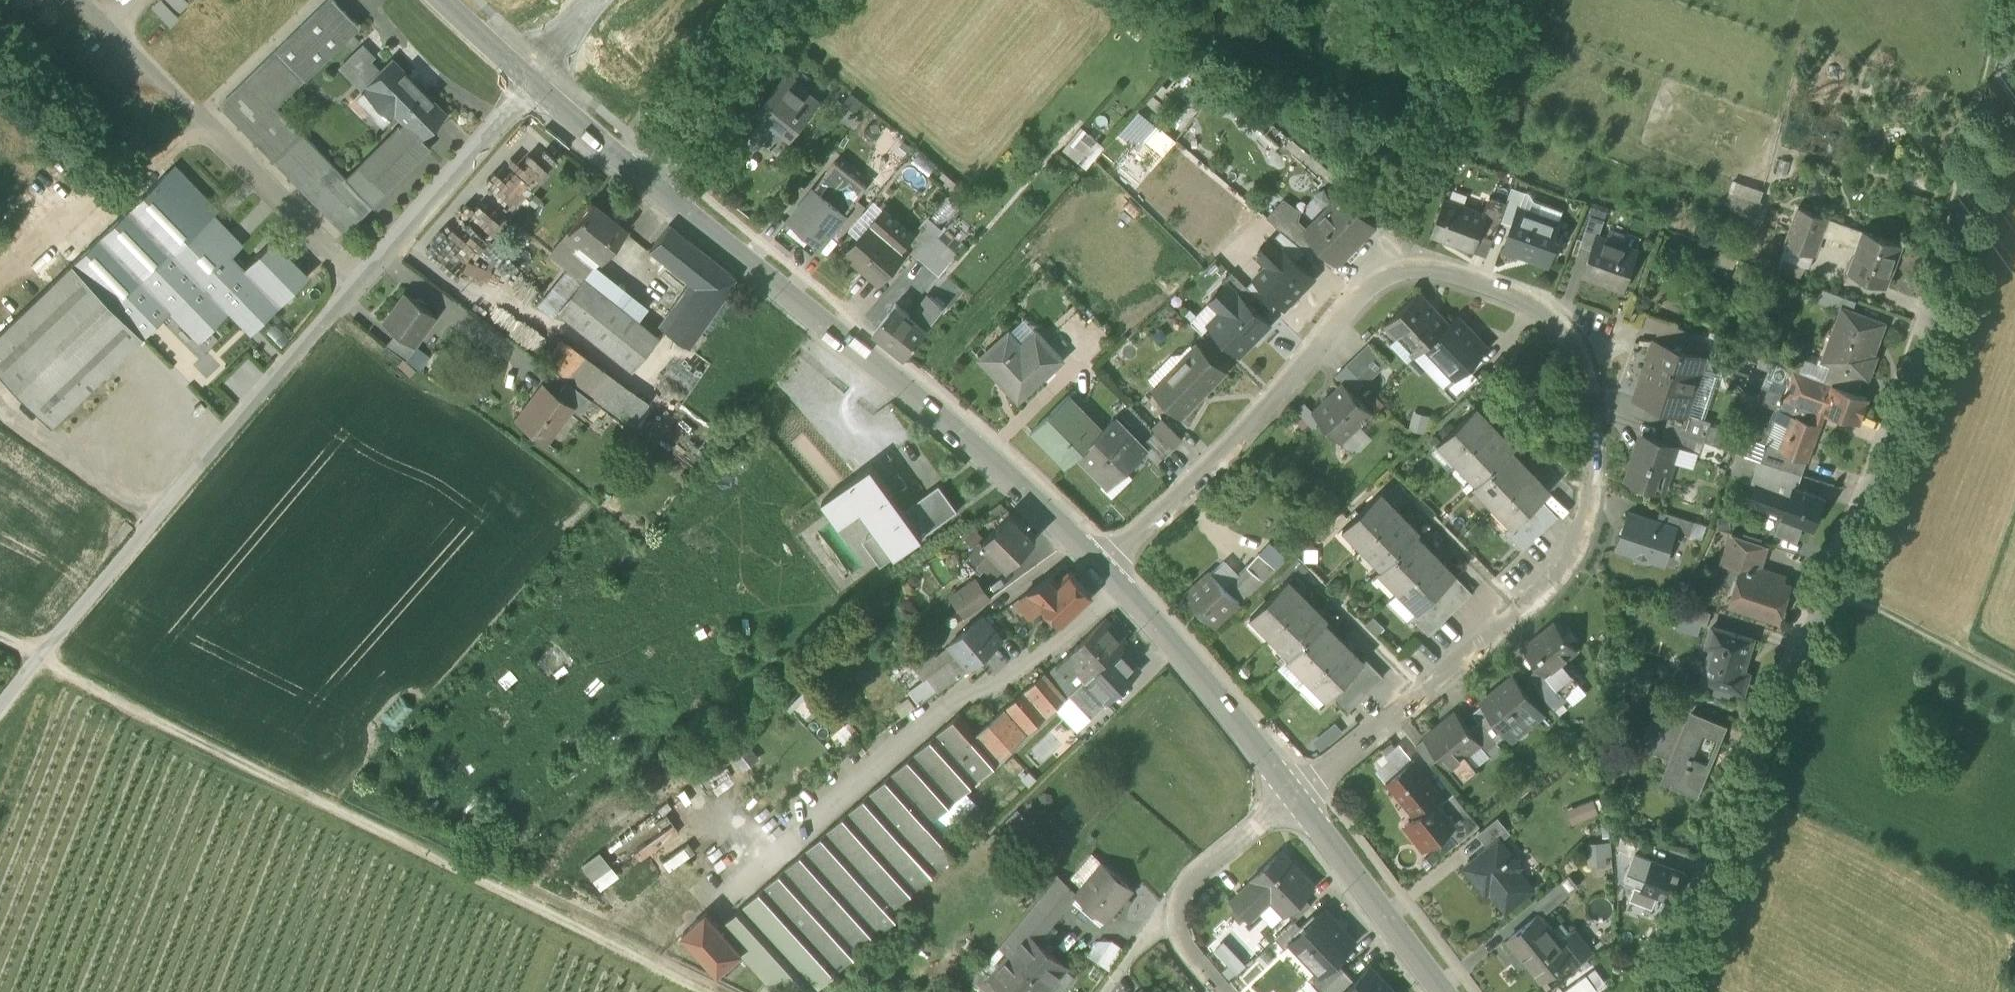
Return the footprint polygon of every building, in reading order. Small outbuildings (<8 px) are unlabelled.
[(155,8),(175,22),(190,0),(160,0),(155,8)] [(276,50),(304,79),(358,25),(333,0),(328,0),(276,50)] [(346,43),(352,49),(359,42),(353,36),(346,43)] [(339,68),(350,79),(369,61),(373,57),(362,45),(339,68)] [(275,107),(304,79),(276,50),(219,106),(272,161),(301,133),(275,107)] [(366,84),(367,86),(368,86),(394,113),(403,122),(420,139),(445,114),(392,59),(380,72),(366,84)] [(380,72),(369,61),(350,79),(362,91),(367,86),(366,84),(380,72)] [(764,142),(778,153),(790,138),(790,139),(796,132),(819,103),(785,75),(759,108),(778,124),(776,127),(764,142)] [(390,118),(363,91),(368,86),(367,86),(362,91),(354,98),(382,126),(390,119),(390,118)] [(394,113),(368,86),(363,91),(390,118),(394,113)] [(1231,109),(1283,152),(1292,140),(1241,97),(1231,109)] [(829,111),(848,126),(857,115),(838,99),(829,111)] [(776,127),(778,124),(759,108),(756,111),(764,118),(776,127)] [(776,127),(764,118),(747,139),(758,149),(764,142),(776,127)] [(403,122),(346,179),(345,179),(371,205),(429,147),(420,139),(403,122)] [(1076,152),(1089,163),(1105,143),(1092,132),(1076,152)] [(346,179),(301,133),(272,161),(343,233),(372,206),(371,205),(345,179),(346,179)] [(730,147),(721,140),(711,154),(720,161),(730,147)] [(524,144),(500,171),(528,196),(562,159),(546,144),(536,155),(524,144)] [(867,186),(836,161),(814,188),(846,213),(856,200),(867,186)] [(170,310),(227,254),(230,257),(241,245),(212,215),(218,210),(175,165),(0,334),(0,373),(51,426),(170,310)] [(1511,186),(1506,201),(1490,196),(1484,213),(1485,214),(1480,226),(1495,232),(1500,218),(1512,223),(1517,208),(1519,209),(1525,191),(1511,186)] [(846,213),(814,188),(789,218),(821,244),(834,227),(846,213)] [(479,190),(463,211),(496,236),(512,216),(479,190)] [(1525,191),(1519,209),(1535,214),(1535,216),(1559,225),(1560,223),(1558,223),(1563,211),(1534,201),(1529,192),(1525,191)] [(1726,207),(1757,218),(1762,203),(1731,192),(1726,207)] [(1320,244),(1338,262),(1372,227),(1352,207),(1351,208),(1339,196),(1305,232),(1319,246),(1320,244)] [(874,222),(885,209),(874,199),(849,229),(859,238),(874,222)] [(1454,242),(1472,248),(1480,226),(1485,214),(1484,213),(1445,199),(1433,233),(1454,240),(1454,242)] [(846,213),(834,227),(843,234),(865,207),(856,200),(846,213)] [(597,262),(598,262),(623,230),(608,217),(609,216),(590,202),(567,231),(580,241),(576,245),(597,262)] [(1311,254),(1319,246),(1305,232),(1278,204),(1266,217),(1275,224),(1300,245),(1311,254)] [(1780,259),(1809,269),(1814,254),(1821,235),(1828,216),(1805,208),(1799,206),(1786,244),(1780,259)] [(1555,238),(1559,225),(1535,216),(1535,214),(1519,209),(1517,208),(1512,223),(1503,247),(1520,253),(1521,251),(1550,262),(1558,239),(1555,238)] [(885,209),(874,222),(859,238),(846,253),(880,282),(907,251),(907,250),(902,246),(913,233),(885,209)] [(1582,240),(1594,244),(1597,236),(1598,237),(1601,229),(1605,219),(1591,214),(1582,240)] [(954,255),(934,238),(942,228),(928,216),(913,233),(902,246),(907,250),(907,251),(916,259),(937,276),(954,255)] [(1821,235),(1859,249),(1865,230),(1861,228),(1828,216),(1821,235)] [(1266,234),(1272,239),(1272,238),(1290,255),(1300,245),(1275,224),(1266,234)] [(688,281),(694,286),(713,259),(669,225),(648,250),(688,281)] [(1495,232),(1480,226),(1472,248),(1487,254),(1495,232)] [(1850,272),(1885,285),(1894,258),(1896,258),(1902,243),(1865,230),(1859,249),(1850,272)] [(580,241),(567,231),(548,254),(566,268),(581,281),(589,271),(595,264),(597,262),(576,245),(580,241)] [(1585,275),(1622,289),(1636,250),(1598,237),(1597,236),(1594,244),(1590,257),(1591,257),(1585,275)] [(1255,277),(1285,306),(1313,277),(1291,256),(1290,255),(1272,238),(1272,239),(1256,255),(1267,265),(1255,277)] [(243,270),(230,257),(227,254),(170,310),(199,339),(228,311),(234,305),(239,301),(245,307),(240,312),(255,327),(307,277),(272,241),(254,258),(243,270)] [(694,286),(675,313),(663,329),(665,330),(688,347),(736,278),(721,266),(713,259),(694,286)] [(645,305),(595,264),(589,271),(640,311),(645,305)] [(581,281),(566,268),(537,304),(552,317),(559,308),(581,281)] [(589,271),(581,281),(633,322),(640,311),(589,271)] [(1228,285),(1246,302),(1254,293),(1232,271),(1223,281),(1227,285),(1228,285)] [(656,342),(657,341),(633,322),(581,281),(559,308),(633,366),(654,340),(656,342)] [(694,286),(688,281),(657,325),(663,329),(694,286)] [(1210,324),(1240,353),(1268,324),(1246,302),(1228,285),(1227,285),(1212,301),(1223,311),(1210,324)] [(1843,307),(1852,310),(1856,299),(1822,287),(1817,302),(1837,309),(1838,307),(1842,308),(1843,307)] [(395,332),(409,343),(410,341),(432,313),(405,293),(383,323),(395,332)] [(1420,352),(1426,346),(1448,325),(1418,293),(1385,324),(1398,337),(1402,333),(1420,352)] [(916,320),(927,329),(944,307),(930,296),(921,307),(916,320)] [(234,305),(240,312),(245,307),(239,301),(234,305)] [(874,332),(905,357),(906,356),(927,329),(916,320),(896,304),(874,332)] [(240,312),(234,305),(228,311),(249,333),(255,327),(240,312)] [(1843,328),(1830,360),(1864,373),(1868,374),(1875,354),(1872,353),(1883,322),(1852,310),(1843,307),(1842,308),(1836,325),(1843,328)] [(1457,317),(1448,325),(1426,346),(1438,359),(1439,357),(1458,377),(1463,371),(1487,348),(1457,317)] [(1035,331),(1020,344),(1047,373),(1062,359),(1035,331)] [(385,345),(405,360),(416,345),(410,341),(409,343),(395,332),(385,345)] [(980,359),(1004,384),(1010,378),(1024,395),(1047,373),(1020,344),(1009,332),(980,359)] [(544,361),(633,425),(648,404),(561,340),(544,361)] [(1671,410),(1686,414),(1686,412),(1704,357),(1654,341),(1635,398),(1671,410)] [(1369,344),(1347,365),(1335,376),(1342,383),(1343,382),(1353,393),(1364,383),(1365,384),(1386,363),(1369,344)] [(430,357),(416,345),(405,360),(419,371),(430,357)] [(1157,388),(1182,412),(1198,397),(1195,394),(1219,370),(1196,347),(1157,388)] [(1857,391),(1864,373),(1830,360),(1824,379),(1834,383),(1857,391)] [(1825,413),(1827,407),(1826,406),(1834,383),(1824,379),(1793,368),(1784,394),(1795,398),(1793,401),(1825,413)] [(1444,389),(1453,398),(1472,380),(1463,371),(1458,377),(1444,389)] [(1019,400),(1024,395),(1010,378),(1004,384),(1019,400)] [(568,406),(579,415),(591,399),(566,381),(556,395),(569,405),(568,406)] [(1313,411),(1342,441),(1372,413),(1353,393),(1343,382),(1342,383),(1313,411)] [(1857,391),(1834,383),(1826,406),(1827,407),(1859,418),(1864,403),(1867,395),(1857,391)] [(518,420),(544,439),(568,406),(569,405),(556,395),(544,386),(518,420)] [(1779,407),(1789,412),(1793,401),(1795,398),(1784,394),(1769,388),(1764,402),(1779,407)] [(1066,466),(1079,454),(1103,430),(1069,395),(1032,431),(1066,466)] [(1825,413),(1793,401),(1789,412),(1792,414),(1820,425),(1825,413)] [(1457,463),(1457,464),(1495,428),(1476,407),(1438,443),(1439,445),(1443,441),(1460,459),(1457,463)] [(1789,412),(1779,407),(1774,418),(1789,424),(1792,414),(1789,412)] [(1671,410),(1665,429),(1661,441),(1676,446),(1676,447),(1680,449),(1699,455),(1704,441),(1711,421),(1686,412),(1686,414),(1671,410)] [(1765,443),(1807,459),(1820,425),(1792,414),(1789,424),(1774,418),(1765,443)] [(1146,441),(1163,458),(1173,448),(1183,439),(1162,417),(1152,427),(1156,431),(1146,441)] [(1114,418),(1103,430),(1079,454),(1107,482),(1120,470),(1123,472),(1144,452),(1128,436),(1130,434),(1114,418)] [(1473,486),(1474,487),(1515,448),(1495,428),(1457,464),(1458,465),(1462,461),(1479,480),(1476,483),(1473,486)] [(1640,442),(1642,436),(1638,434),(1624,479),(1628,480),(1640,442)] [(1642,436),(1640,442),(1651,445),(1653,439),(1642,436)] [(1647,482),(1659,486),(1664,472),(1667,473),(1676,447),(1676,446),(1661,441),(1653,439),(1651,445),(1640,442),(1628,480),(1646,486),(1647,482)] [(1699,455),(1728,464),(1733,450),(1717,445),(1704,441),(1699,455)] [(1768,450),(1763,461),(1802,473),(1807,459),(1765,443),(1763,448),(1764,448),(1768,450)] [(1676,447),(1667,473),(1663,487),(1661,491),(1665,492),(1680,449),(1676,447)] [(1492,506),(1493,507),(1531,471),(1512,451),(1515,448),(1474,487),(1475,488),(1478,484),(1496,502),(1492,506)] [(1759,459),(1763,461),(1768,450),(1764,448),(1759,459)] [(1763,461),(1756,483),(1790,496),(1794,486),(1798,487),(1802,473),(1763,461)] [(896,555),(923,536),(904,510),(871,465),(822,501),(839,524),(861,508),(877,529),(896,555)] [(1551,491),(1531,471),(1493,507),(1494,508),(1498,504),(1515,522),(1511,526),(1512,526),(1513,527),(1515,525),(1516,524),(1524,517),(1525,516),(1532,509),(1534,507),(1542,499),(1551,491)] [(1664,472),(1659,486),(1663,487),(1667,473),(1664,472)] [(1661,491),(1663,487),(1659,486),(1647,482),(1646,486),(1661,491)] [(1783,515),(1783,516),(1776,533),(1796,540),(1802,523),(1814,527),(1825,497),(1798,487),(1794,486),(1790,496),(1756,483),(1749,502),(1783,515)] [(904,510),(923,536),(958,510),(939,484),(904,510)] [(1346,525),(1366,545),(1400,512),(1380,492),(1346,525)] [(1534,507),(1532,509),(1525,516),(1524,517),(1516,524),(1515,525),(1513,527),(1512,526),(1505,532),(1523,551),(1523,550),(1532,542),(1532,541),(1541,534),(1541,533),(1550,525),(1558,517),(1542,499),(1534,507)] [(1674,530),(1691,535),(1695,522),(1661,510),(1657,522),(1675,528),(1674,530)] [(1420,533),(1400,512),(1366,545),(1385,565),(1417,535),(1420,533)] [(967,557),(981,572),(997,554),(1009,566),(1036,539),(1010,513),(983,540),(967,557)] [(1619,549),(1663,563),(1674,530),(1675,528),(1657,522),(1630,513),(1619,549)] [(896,555),(877,529),(862,540),(881,566),(896,555)] [(1725,557),(1739,561),(1742,551),(1763,557),(1767,545),(1733,534),(1725,557)] [(1436,555),(1417,535),(1385,565),(1382,568),(1402,589),(1436,555)] [(1731,604),(1777,619),(1778,618),(1782,616),(1784,607),(1782,603),(1789,584),(1773,579),(1768,568),(1760,566),(1763,557),(1742,551),(1739,561),(1737,568),(1742,570),(1731,604)] [(1249,568),(1263,582),(1275,568),(1260,554),(1249,568)] [(1451,571),(1436,555),(1402,589),(1421,608),(1422,609),(1430,601),(1430,600),(1438,592),(1439,592),(1447,584),(1447,583),(1456,575),(1451,571)] [(1723,564),(1737,568),(1739,561),(1725,557),(1723,564)] [(1226,588),(1240,602),(1263,582),(1249,568),(1248,567),(1226,588)] [(1044,604),(1063,623),(1092,595),(1070,572),(1059,583),(1052,576),(1020,598),(1031,614),(1044,604)] [(1187,595),(1214,625),(1240,602),(1226,588),(1212,573),(1187,595)] [(1447,583),(1447,584),(1439,592),(1438,592),(1430,600),(1430,601),(1422,609),(1421,608),(1412,617),(1429,635),(1430,634),(1438,626),(1439,626),(1447,618),(1447,617),(1455,609),(1456,609),(1464,601),(1472,592),(1456,575),(1447,583)] [(952,597),(967,617),(991,599),(977,580),(952,597)] [(1254,613),(1274,633),(1307,600),(1287,580),(1254,613)] [(1274,633),(1294,653),(1325,623),(1328,620),(1307,600),(1274,633)] [(1683,618),(1707,626),(1711,612),(1687,605),(1683,618)] [(956,668),(961,675),(970,668),(1003,640),(983,616),(949,645),(950,645),(964,662),(956,668)] [(1104,619),(1098,626),(1118,647),(1125,640),(1104,619)] [(1291,656),(1310,676),(1344,642),(1325,623),(1294,653),(1291,656)] [(1540,666),(1546,674),(1562,661),(1576,649),(1554,623),(1541,634),(1542,635),(1525,649),(1540,666)] [(1083,640),(1081,641),(1102,664),(1118,647),(1098,626),(1083,640)] [(1703,680),(1743,692),(1749,673),(1743,672),(1753,639),(1713,626),(1707,645),(1713,647),(1703,680)] [(1086,680),(1102,664),(1081,641),(1046,674),(1066,697),(1069,694),(1085,679),(1086,680)] [(1363,662),(1344,642),(1310,676),(1330,696),(1332,694),(1340,685),(1341,685),(1349,677),(1358,668),(1364,662),(1363,662)] [(908,660),(917,671),(936,655),(927,645),(908,660)] [(917,671),(924,680),(925,679),(929,683),(931,681),(939,691),(961,675),(956,668),(964,662),(950,645),(940,653),(936,655),(917,671)] [(1140,668),(1118,647),(1102,664),(1086,680),(1108,702),(1140,668)] [(1364,662),(1358,668),(1349,677),(1341,685),(1340,685),(1332,694),(1349,711),(1357,703),(1358,702),(1366,694),(1375,685),(1384,676),(1366,659),(1363,662),(1364,662)] [(1578,681),(1562,661),(1546,674),(1562,694),(1563,693),(1578,681)] [(1528,676),(1553,707),(1566,697),(1563,693),(1562,694),(1546,674),(1540,666),(1528,676)] [(1044,672),(976,733),(999,761),(1027,733),(1055,708),(1066,698),(1066,697),(1046,674),(1044,672)] [(1485,707),(1507,733),(1522,721),(1527,727),(1542,715),(1532,703),(1533,702),(1513,677),(1482,703),(1485,707)] [(925,679),(924,680),(908,691),(918,705),(939,691),(931,681),(929,683),(925,679)] [(1069,694),(1092,717),(1108,702),(1086,680),(1085,679),(1069,694)] [(1055,708),(1077,731),(1092,717),(1069,694),(1066,697),(1066,698),(1055,708)] [(902,717),(915,707),(908,697),(895,707),(902,717)] [(1474,715),(1479,721),(1470,729),(1481,742),(1479,743),(1490,756),(1491,757),(1502,749),(1496,742),(1507,733),(1485,707),(1474,715)] [(1475,767),(1465,755),(1479,743),(1481,742),(1470,729),(1456,712),(1424,738),(1440,757),(1449,768),(1462,784),(1478,771),(1475,767)] [(1663,779),(1697,793),(1706,773),(1689,765),(1703,731),(1717,738),(1722,725),(1695,714),(1690,725),(1657,712),(1653,724),(1658,726),(1650,747),(1673,757),(1663,779)] [(999,761),(976,733),(958,713),(720,927),(742,952),(741,953),(776,991),(814,991),(901,913),(895,907),(959,850),(932,820),(999,761)] [(1440,804),(1437,800),(1441,797),(1412,762),(1389,780),(1418,815),(1405,826),(1423,849),(1446,829),(1454,823),(1440,805),(1440,804)] [(1446,829),(1458,843),(1480,826),(1454,793),(1440,804),(1440,805),(1454,823),(1446,829)] [(1573,822),(1601,816),(1598,799),(1569,806),(1573,822)] [(1479,834),(1489,847),(1499,839),(1500,840),(1509,833),(1498,819),(1479,834)] [(1490,890),(1506,910),(1533,889),(1516,869),(1521,865),(1500,840),(1499,839),(1489,847),(1464,867),(1486,894),(1490,890)] [(1634,854),(1637,855),(1640,847),(1617,839),(1614,847),(1634,854)] [(1587,843),(1589,865),(1612,863),(1610,841),(1587,843)] [(581,864),(596,890),(619,877),(603,851),(581,864)] [(1271,897),(1286,913),(1306,894),(1314,887),(1281,852),(1254,879),(1255,880),(1244,890),(1261,907),(1271,897)] [(1635,886),(1642,888),(1652,861),(1637,855),(1634,854),(1624,882),(1635,886)] [(1684,873),(1652,861),(1642,888),(1657,894),(1673,900),(1684,873)] [(1076,895),(1106,921),(1133,890),(1103,863),(1076,895)] [(1037,878),(1049,889),(1041,898),(1030,911),(1042,922),(1048,927),(1067,905),(1075,896),(1072,893),(1074,891),(1047,868),(1039,876),(1037,878)] [(1533,904),(1540,914),(1577,885),(1569,875),(1533,904)] [(1030,886),(1041,898),(1049,889),(1037,878),(1030,886)] [(1653,905),(1657,894),(1642,888),(1635,886),(1631,897),(1653,905)] [(1233,901),(1249,918),(1261,907),(1244,890),(1233,901)] [(1276,939),(1286,948),(1292,943),(1291,942),(1304,929),(1295,921),(1314,903),(1306,894),(1286,913),(1294,921),(1276,939)] [(1321,974),(1322,975),(1336,961),(1356,943),(1325,909),(1304,929),(1291,942),(1292,943),(1321,974)] [(1030,911),(1000,947),(1048,988),(1067,967),(1036,941),(1030,935),(1042,922),(1030,911)] [(718,974),(741,953),(742,952),(720,927),(707,912),(682,934),(718,974)] [(1573,929),(1558,941),(1551,932),(1550,930),(1552,928),(1540,914),(1511,937),(1525,954),(1523,955),(1542,979),(1566,959),(1573,968),(1592,953),(1573,929)] [(1102,935),(1089,956),(1111,969),(1124,948),(1102,935)] [(1048,988),(1000,947),(983,968),(993,977),(992,977),(998,982),(997,984),(1006,991),(1045,991),(1048,988)] [(1345,970),(1336,961),(1322,975),(1321,974),(1312,982),(1321,991),(1344,991),(1345,991),(1356,981),(1345,970)] [(1385,982),(1385,983),(1371,968),(1372,968),(1371,967),(1356,981),(1345,991),(1347,991),(1395,991),(1385,982)] [(986,991),(1006,991),(997,984),(998,982),(992,977),(993,977),(983,968),(973,981),(986,991)] [(1596,990),(1586,976),(1564,991),(1593,991),(1596,990)]
